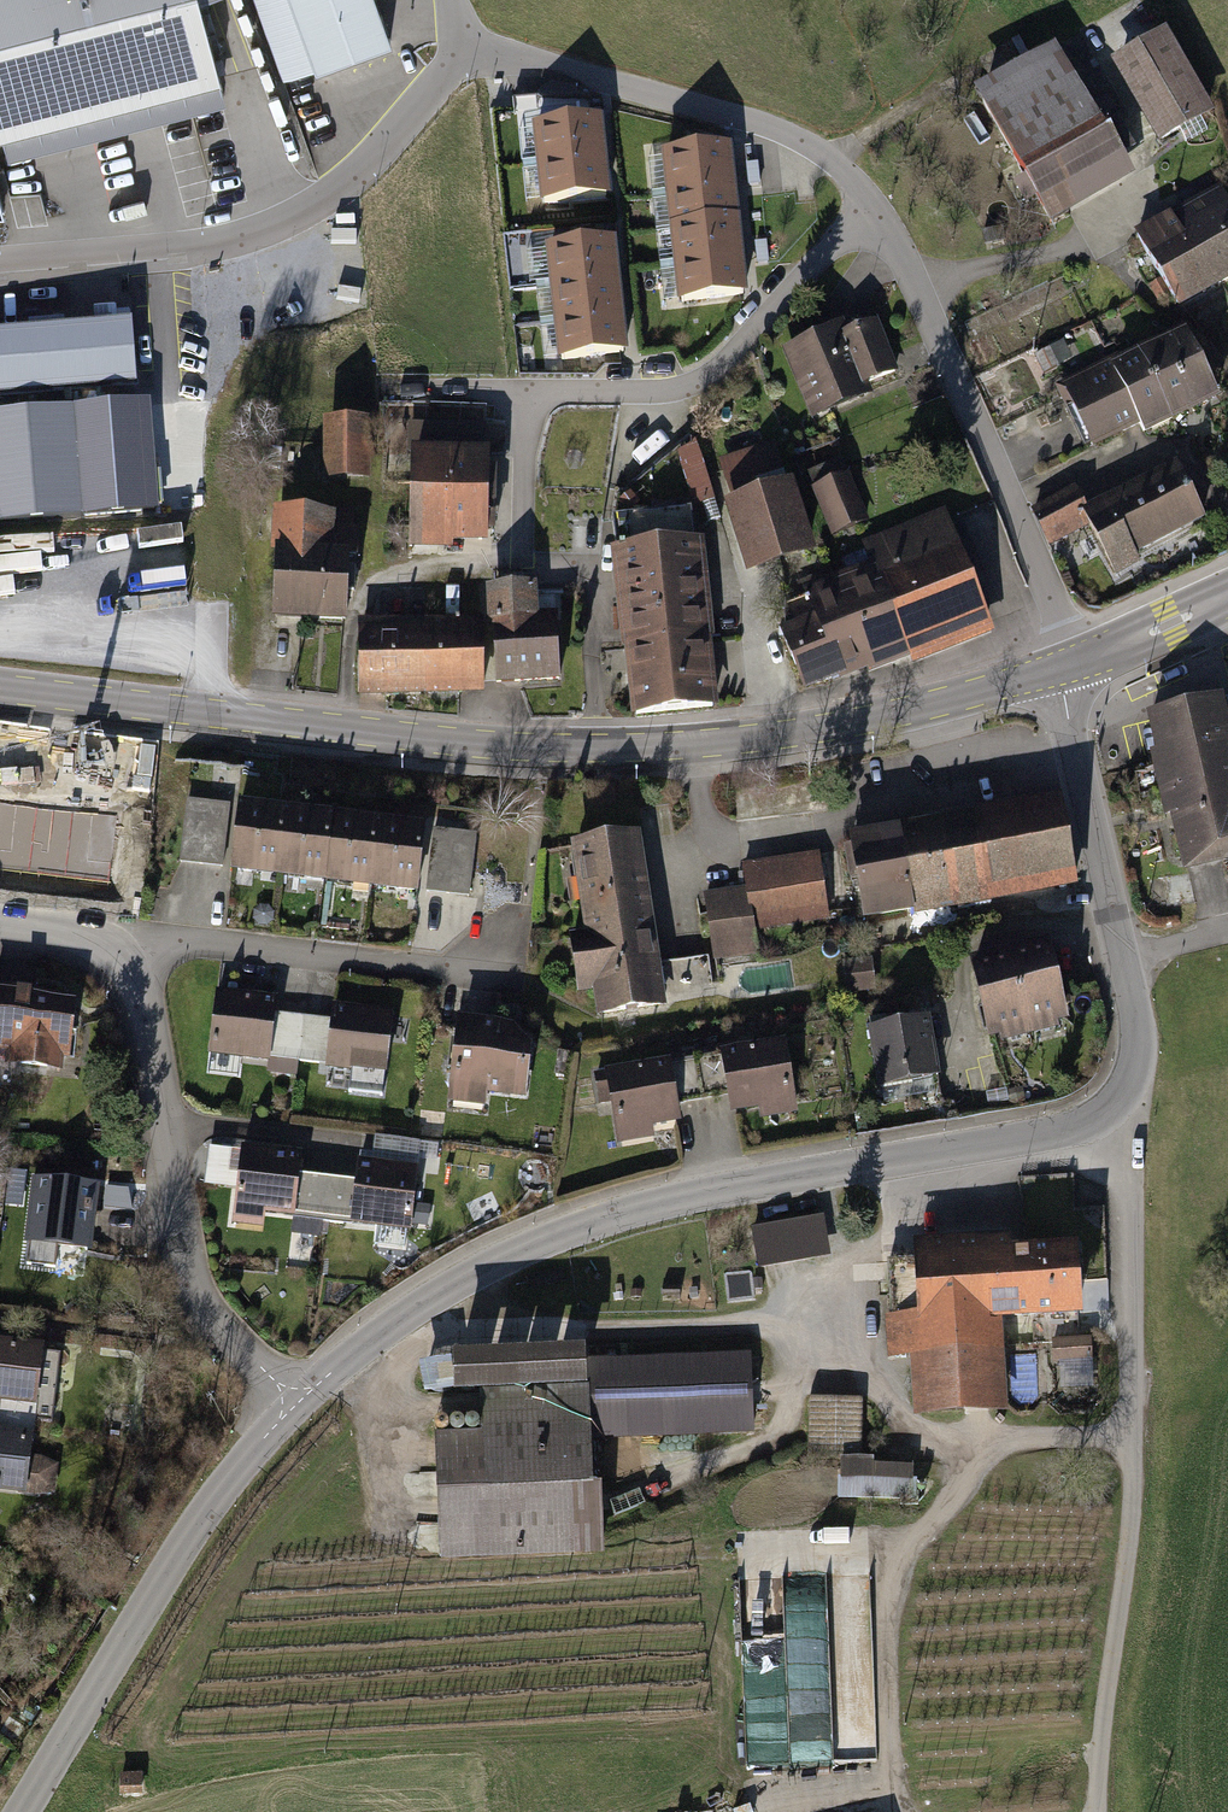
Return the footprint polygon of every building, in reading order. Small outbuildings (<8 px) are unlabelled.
[(213,84),(191,4),(203,0),(0,0),(0,136),(213,84)] [(293,0),(254,0),(285,85),(320,72),(293,0)] [(320,72),(393,46),(377,0),(293,0),(320,72)] [(1156,25),(1103,57),(1153,138),(1205,105),(1166,42),(1156,25)] [(1044,40),(968,86),(1020,173),(1009,179),(1024,205),(1035,198),(1049,221),(1125,176),(1113,154),(1128,145),(1097,93),(1082,103),(1044,40)] [(601,123),(537,130),(541,166),(605,159),(601,123)] [(729,148),(665,156),(669,192),(733,185),(729,148)] [(605,159),(541,166),(546,203),(610,195),(605,159)] [(733,185),(669,192),(674,229),(738,221),(733,185)] [(1131,230),(1174,308),(1227,278),(1227,210),(1214,185),(1131,230)] [(738,221),(674,229),(678,265),(742,258),(738,221)] [(1001,227),(978,230),(980,242),(1003,239),(1001,227)] [(613,244),(549,251),(553,288),(617,280),(613,244)] [(742,258),(678,265),(682,301),(746,294),(742,258)] [(617,280),(553,288),(558,324),(622,316),(617,280)] [(622,316),(558,324),(562,360),(626,353),(622,316)] [(832,323),(776,347),(809,421),(867,395),(862,384),(892,371),(870,320),(837,334),(832,323)] [(1104,358),(1136,427),(1209,394),(1195,364),(1177,324),(1104,358)] [(0,337),(0,399),(130,388),(125,326),(0,337)] [(1136,427),(1104,358),(1049,383),(1070,429),(1081,452),(1136,427)] [(0,415),(0,522),(155,512),(148,405),(0,415)] [(373,416),(314,417),(316,477),(365,476),(364,440),(374,440),(373,416)] [(403,440),(403,542),(480,542),(480,440),(403,440)] [(695,443),(677,455),(695,508),(714,502),(695,443)] [(770,443),(718,460),(727,487),(779,470),(770,443)] [(1199,520),(1170,460),(1078,503),(1088,523),(1093,533),(1073,542),(1084,565),(1104,556),(1113,575),(1138,563),(1132,551),(1199,520)] [(839,473),(806,486),(825,537),(859,523),(839,473)] [(782,475),(714,498),(738,570),(806,548),(782,475)] [(1070,485),(1028,505),(1046,543),(1088,523),(1078,503),(1070,485)] [(631,494),(618,503),(628,515),(640,506),(631,494)] [(864,561),(901,660),(985,628),(939,508),(855,540),(864,561)] [(275,616),(337,618),(340,550),(350,550),(351,514),(279,512),(275,616)] [(619,593),(702,585),(697,538),(688,539),(685,513),(612,520),(616,568),(619,593)] [(795,699),(901,660),(864,561),(794,586),(805,614),(769,628),(795,699)] [(500,684),(558,680),(554,615),(533,617),(530,584),(493,587),(500,684)] [(624,653),(708,645),(702,585),(619,593),(621,624),(624,653)] [(478,623),(424,624),(425,692),(442,692),(479,691),(478,623)] [(383,693),(425,692),(424,624),(361,625),(363,693),(383,693)] [(748,700),(742,641),(708,645),(713,704),(748,700)] [(708,645),(624,653),(627,682),(631,720),(714,712),(713,704),(708,645)] [(1137,708),(1147,750),(1220,732),(1210,690),(1180,697),(1137,708)] [(1220,732),(1147,750),(1152,773),(1175,868),(1227,855),(1227,763),(1220,732)] [(974,807),(894,823),(914,914),(1070,883),(1051,792),(974,807)] [(250,871),(278,874),(286,801),(235,795),(234,802),(227,868),(250,871)] [(227,868),(234,802),(183,796),(176,862),(227,868)] [(288,875),(323,879),(331,806),(286,801),(278,874),(288,875)] [(341,881),(368,884),(376,811),(331,806),(323,879),(341,881)] [(425,817),(376,811),(368,884),(384,886),(417,889),(424,826),(425,817)] [(858,925),(914,914),(894,823),(870,828),(840,834),(858,925)] [(465,895),(472,831),(424,826),(417,889),(465,895)] [(0,829),(0,900),(30,903),(31,896),(54,898),(56,874),(62,874),(63,859),(53,858),(54,846),(44,845),(45,832),(11,829),(0,829)] [(634,837),(566,848),(579,929),(560,932),(571,998),(590,995),(594,1019),(662,1008),(661,1001),(675,999),(669,964),(655,966),(634,837)] [(823,920),(811,852),(737,864),(741,891),(699,898),(711,964),(760,955),(756,932),(823,920)] [(1039,938),(1001,948),(1023,1032),(1039,1028),(1060,1023),(1058,1015),(1069,1012),(1062,986),(1052,989),(1039,938)] [(1000,1038),(1023,1032),(1001,948),(964,957),(986,1042),(1000,1038)] [(870,956),(838,960),(841,991),(873,987),(870,956)] [(273,994),(214,988),(206,1073),(237,1076),(239,1058),(267,1061),(272,1011),(273,994)] [(0,989),(0,1065),(54,1072),(56,1058),(67,1060),(74,998),(0,989)] [(411,992),(398,991),(397,1008),(410,1008),(411,992)] [(392,1014),(328,1008),(328,1017),(322,1066),(347,1069),(346,1083),(385,1087),(392,1014)] [(272,1011),(267,1061),(293,1063),(298,1014),(272,1011)] [(328,1017),(298,1014),(293,1063),(322,1066),(328,1017)] [(922,1015),(865,1023),(873,1081),(931,1073),(922,1015)] [(484,1094),(521,1098),(529,1024),(455,1016),(445,1104),(483,1108),(484,1094)] [(788,1111),(775,1034),(714,1045),(725,1108),(757,1102),(760,1116),(788,1111)] [(675,1129),(662,1057),(599,1069),(612,1140),(675,1129)] [(387,1137),(386,1156),(420,1158),(420,1138),(387,1137)] [(298,1149),(238,1143),(238,1148),(233,1190),(230,1225),(262,1228),(263,1217),(291,1220),(296,1173),(298,1149)] [(200,1186),(233,1190),(238,1148),(204,1145),(200,1186)] [(418,1163),(356,1157),(354,1179),(350,1219),(349,1226),(411,1232),(412,1226),(421,1227),(422,1213),(413,1212),(418,1163)] [(325,1176),(296,1173),(291,1220),(290,1230),(319,1232),(321,1216),(325,1176)] [(91,1182),(27,1176),(20,1241),(84,1248),(91,1182)] [(325,1176),(321,1216),(350,1219),(354,1179),(325,1176)] [(821,1215),(754,1226),(760,1261),(827,1250),(821,1215)] [(995,1317),(1071,1312),(1066,1240),(1005,1244),(1004,1234),(905,1240),(906,1257),(878,1258),(885,1356),(907,1354),(911,1414),(1001,1408),(995,1317)] [(1087,1302),(1110,1302),(1110,1278),(1087,1278),(1087,1302)] [(1058,1376),(1059,1405),(1098,1404),(1096,1369),(1090,1369),(1088,1337),(1047,1339),(1049,1377),(1058,1376)] [(0,1339),(0,1403),(32,1407),(39,1344),(0,1339)] [(572,1339),(441,1344),(442,1357),(415,1358),(416,1390),(469,1388),(574,1384),(572,1339)] [(747,1437),(744,1351),(585,1357),(586,1384),(588,1443),(747,1437)] [(430,1488),(433,1562),(577,1556),(574,1486),(590,1485),(588,1443),(586,1384),(574,1384),(469,1388),(473,1486),(430,1488)] [(861,1397),(808,1396),(807,1459),(836,1459),(860,1459),(861,1397)] [(29,1433),(32,1407),(0,1403),(0,1429),(29,1433)] [(50,1500),(54,1461),(26,1458),(29,1433),(0,1429),(0,1494),(50,1500)] [(835,1503),(913,1504),(913,1466),(873,1465),(873,1459),(860,1459),(836,1459),(835,1503)] [(879,1757),(876,1624),(831,1625),(830,1575),(763,1576),(766,1718),(749,1719),(750,1760),(879,1757)] [(143,1771),(115,1772),(115,1798),(143,1798),(143,1771)]
